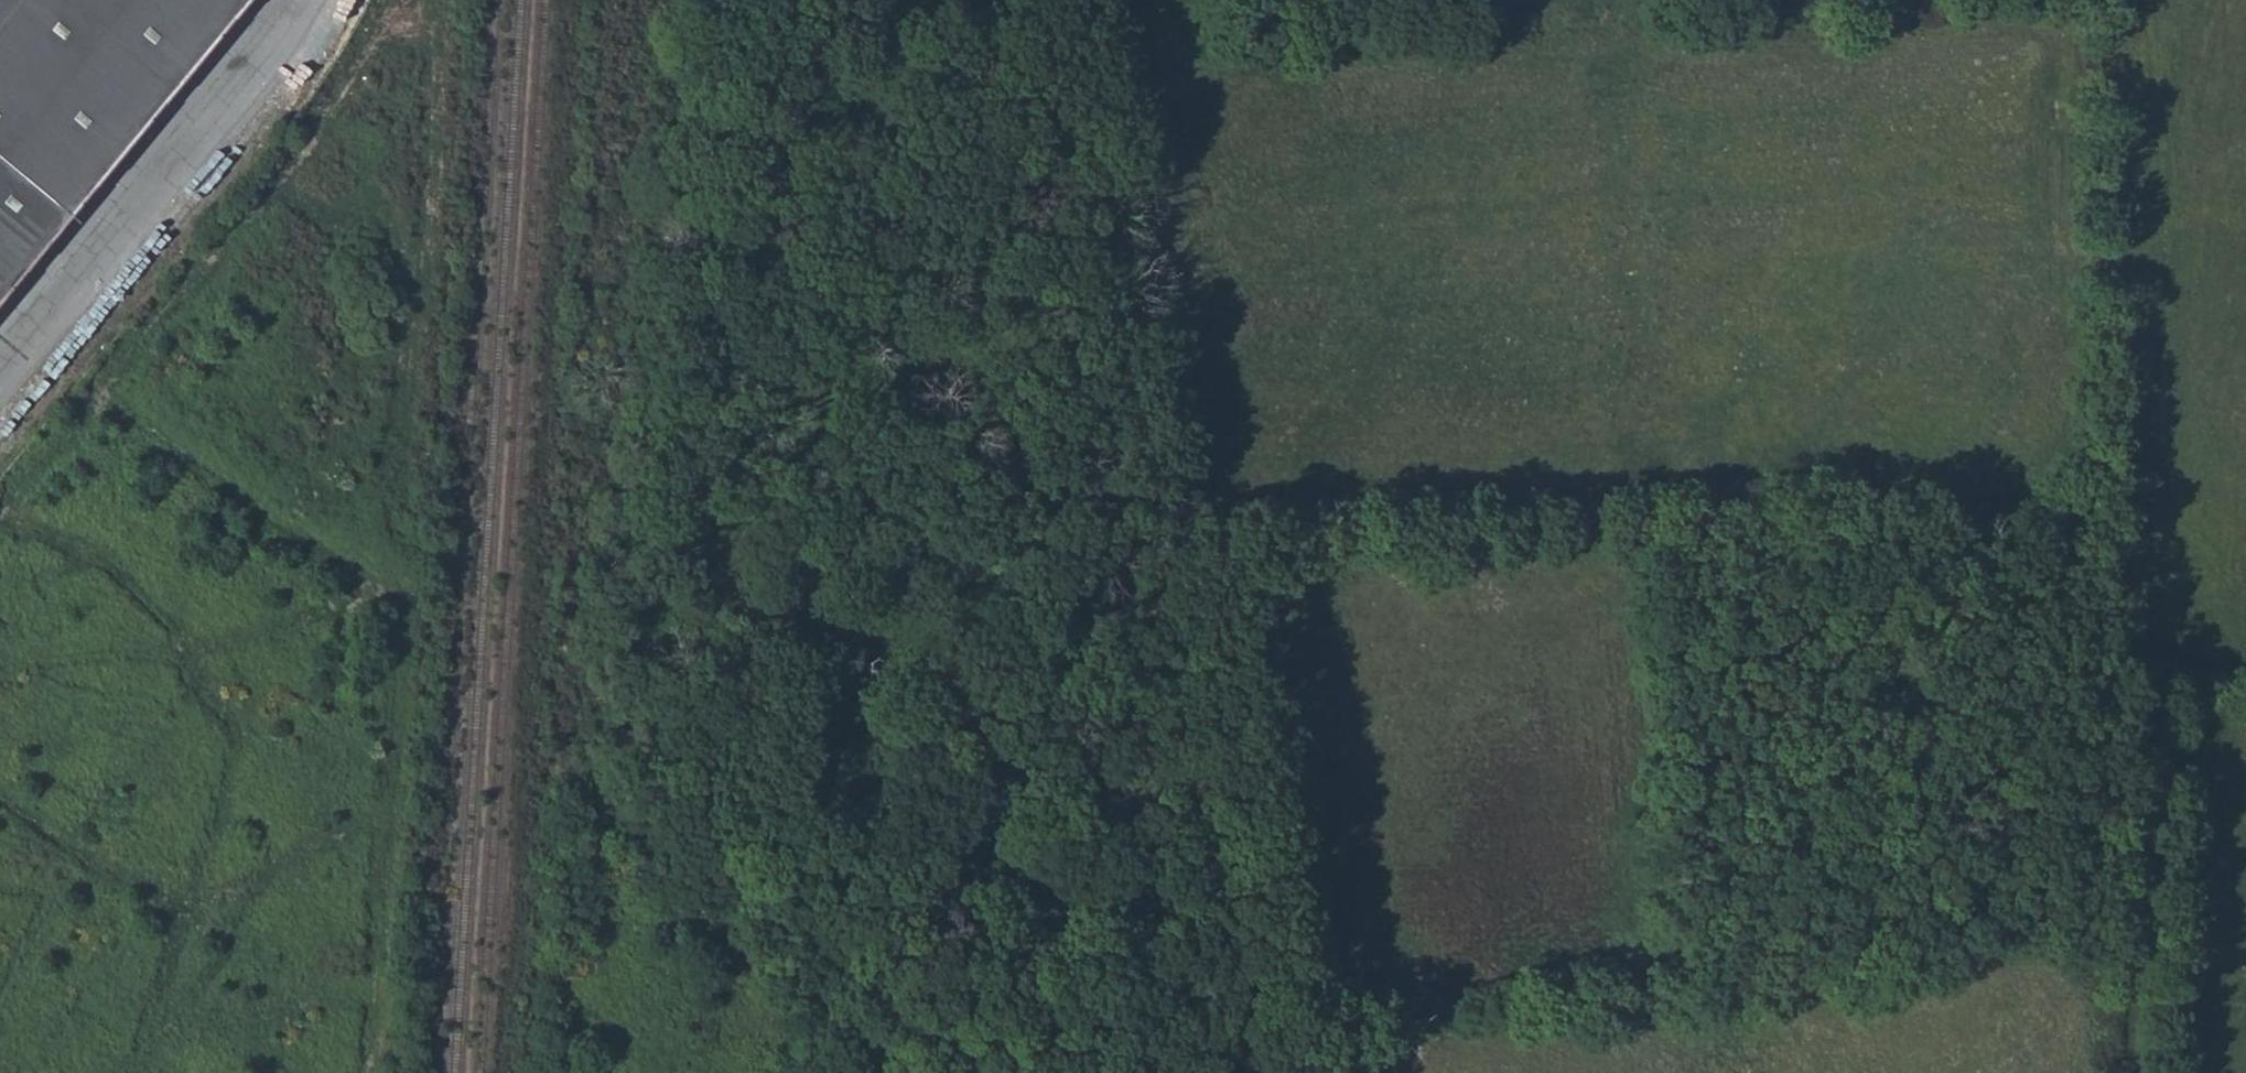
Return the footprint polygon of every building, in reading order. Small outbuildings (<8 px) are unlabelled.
[(236,0),(0,0),(0,286),(236,0)]
